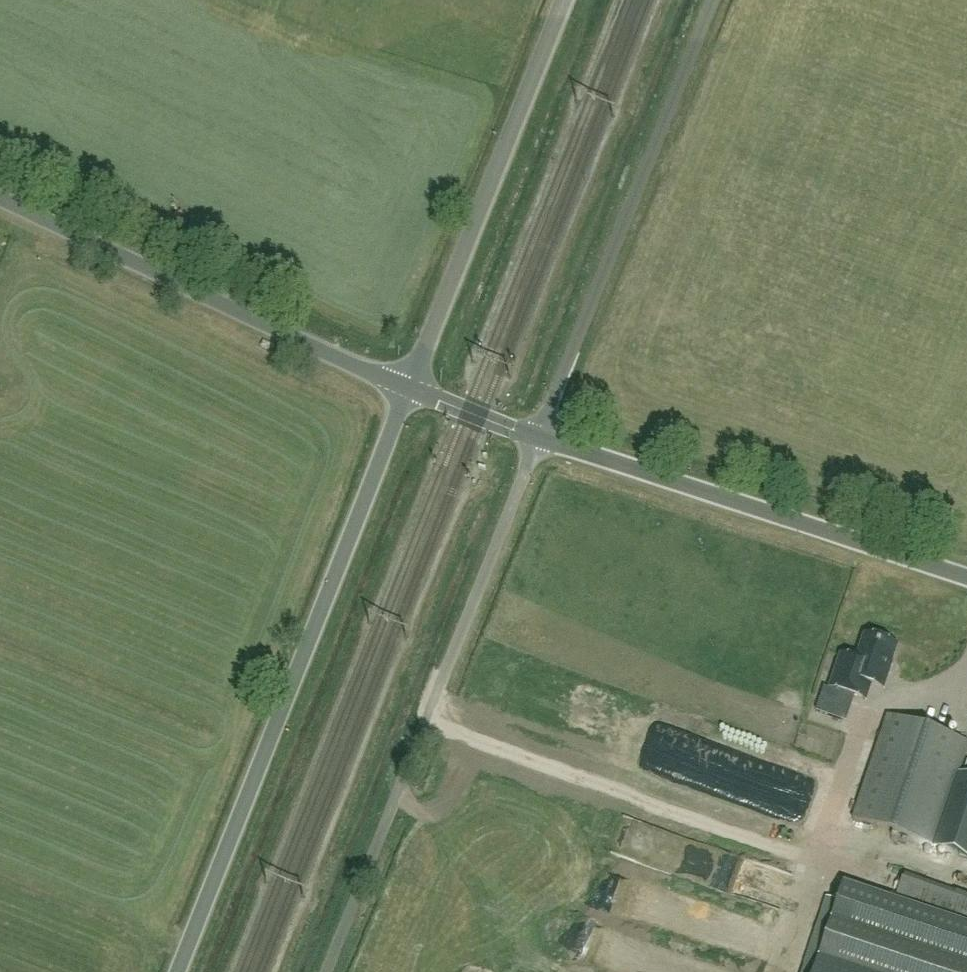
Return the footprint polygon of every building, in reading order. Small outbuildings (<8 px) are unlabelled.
[(887,672),(896,647),(863,636),(853,668),(837,663),(828,689),(861,700),(865,687),(869,686),(882,690),(888,672),(887,672)] [(966,746),(966,743),(887,716),(851,819),(932,847),(966,746)] [(938,850),(966,859),(966,763),(938,850)] [(846,883),(840,901),(827,897),(805,965),(816,968),(814,971),(966,971),(966,922),(846,883)]
